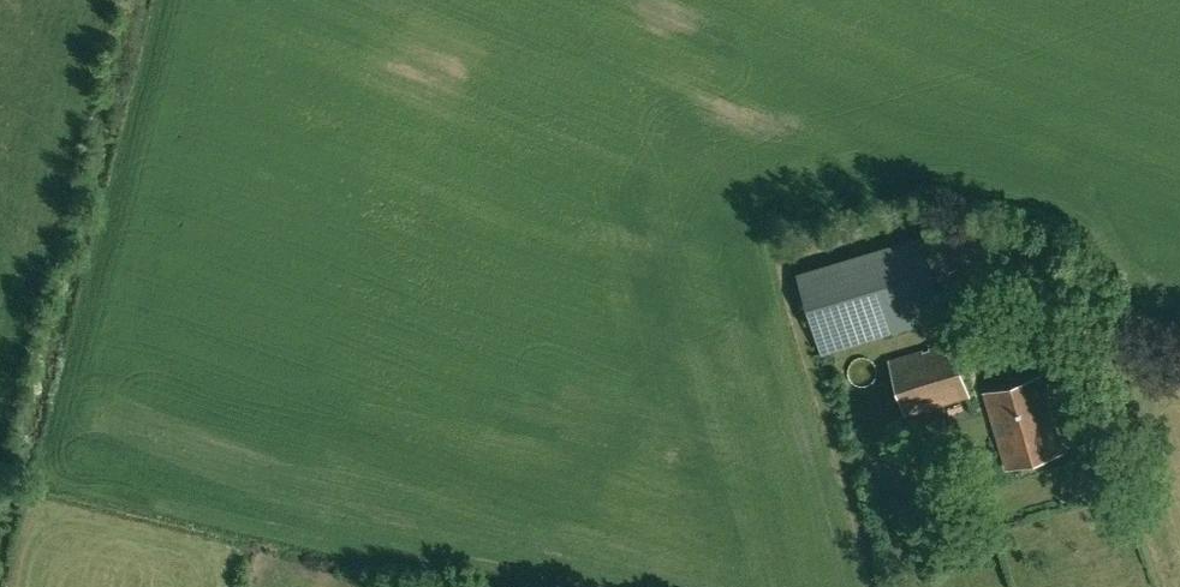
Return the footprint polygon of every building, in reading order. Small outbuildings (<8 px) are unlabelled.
[(946,317),(921,234),(797,272),(822,355),(946,317)] [(907,413),(969,394),(953,342),(891,361),(907,413)] [(1039,376),(985,392),(1008,468),(1062,452),(1039,376)]
